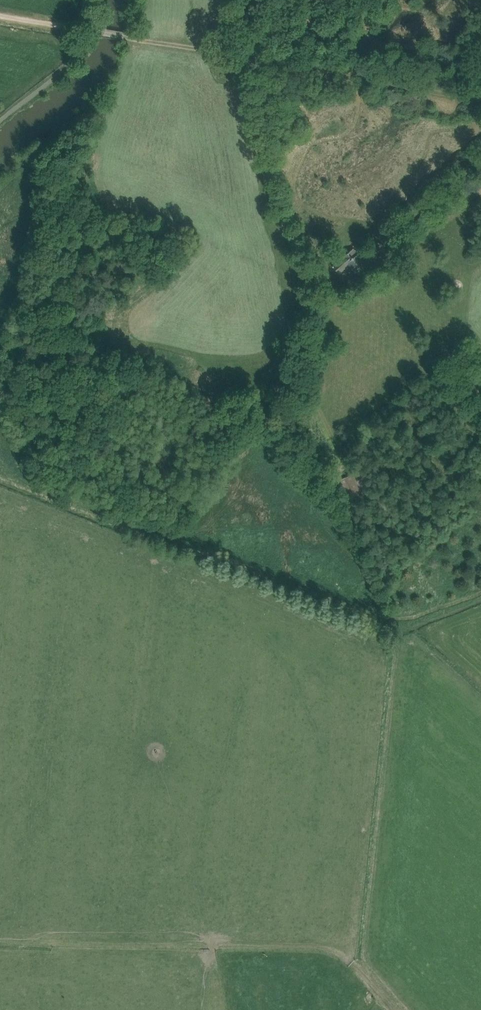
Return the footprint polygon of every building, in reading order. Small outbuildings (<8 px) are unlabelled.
[(361,468),(338,479),(347,498),(370,488),(361,468)]
